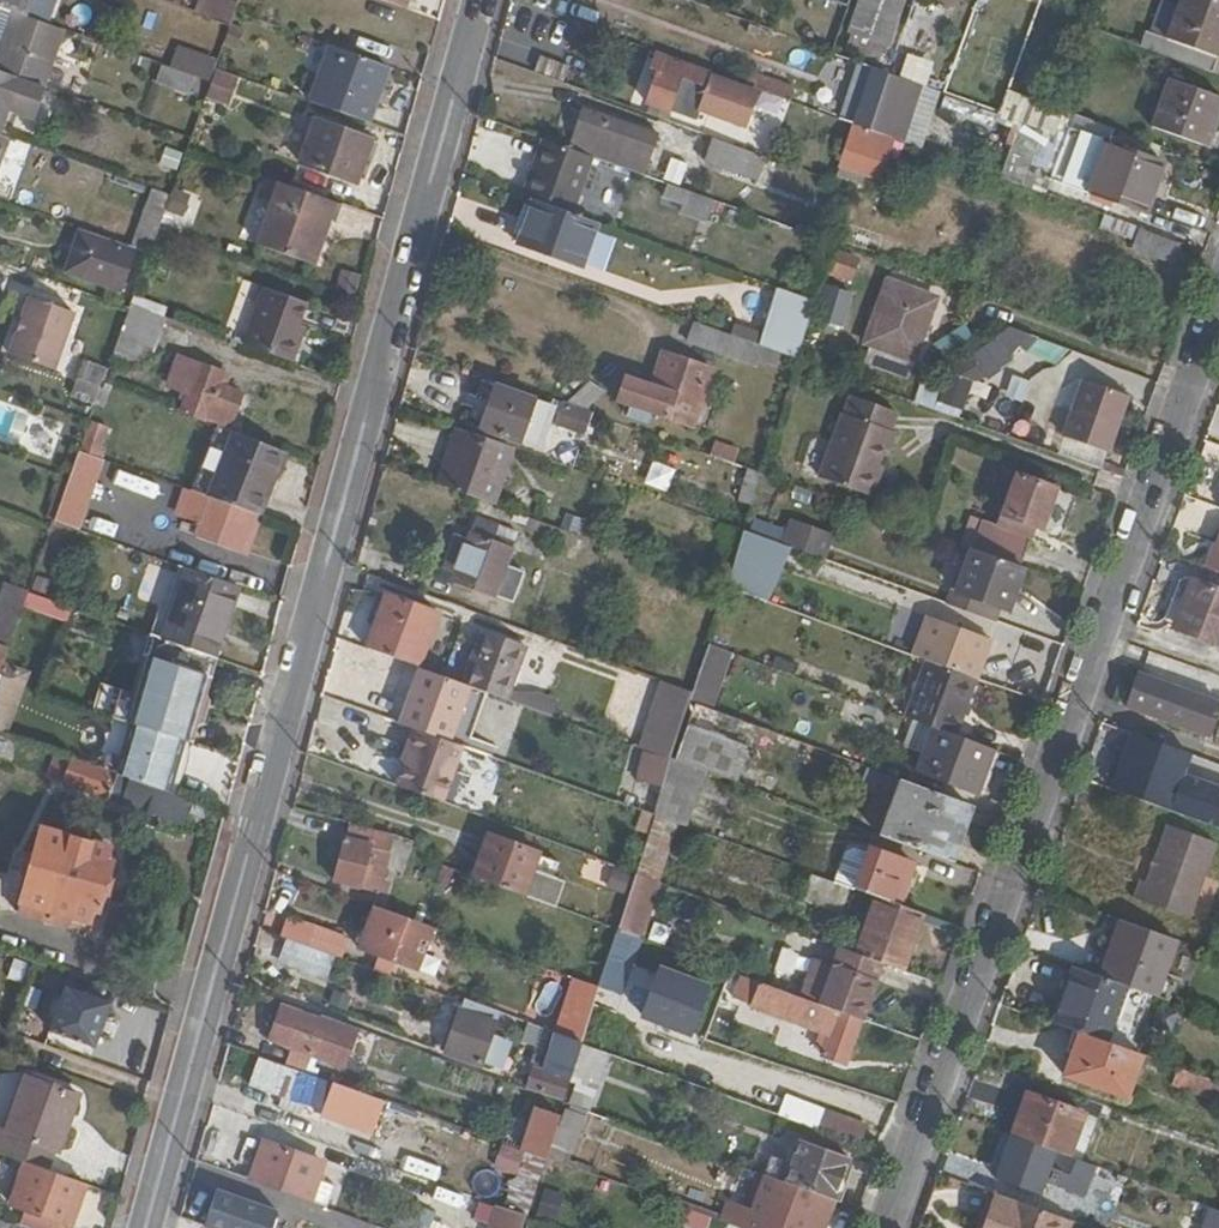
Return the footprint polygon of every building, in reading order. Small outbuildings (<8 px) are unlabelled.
[(16,12),(25,16),(30,0),(0,0),(0,7),(16,12)] [(240,13),(242,8),(220,0),(206,0),(200,16),(234,28),(240,13)] [(409,0),(383,0),(406,8),(409,0)] [(887,44),(903,0),(867,0),(855,33),(884,43),(887,44)] [(1213,69),(1218,53),(1218,0),(1181,0),(1163,51),(1213,69)] [(0,55),(0,71),(19,78),(43,86),(64,29),(25,16),(16,12),(0,55)] [(890,72),(898,48),(887,44),(884,43),(876,67),(890,72)] [(372,123),(392,67),(336,47),(316,103),(372,123)] [(688,62),(655,50),(649,66),(659,69),(648,99),(670,108),(688,62)] [(540,69),(567,79),(572,63),(545,53),(540,69)] [(876,67),(860,62),(841,118),(857,123),(876,67)] [(192,94),(198,77),(165,65),(159,82),(192,94)] [(873,128),(890,72),(876,67),(857,123),(858,123),(873,128)] [(203,101),(229,110),(240,76),(214,68),(203,101)] [(752,69),(747,83),(792,100),(795,88),(775,80),(775,77),(752,69)] [(19,78),(0,71),(0,128),(19,78)] [(1173,77),(1153,124),(1208,144),(1218,115),(1218,93),(1173,77)] [(588,108),(572,148),(595,157),(648,175),(661,135),(588,108)] [(377,165),(384,146),(320,122),(304,164),(362,185),(370,162),(377,165)] [(857,123),(843,165),(882,179),(896,137),(873,128),(858,123),(857,123)] [(1017,125),(999,176),(1023,184),(1040,133),(1017,125)] [(1149,214),(1168,159),(1074,127),(1054,181),(1149,214)] [(1,142),(7,145),(9,138),(0,135),(0,144),(1,142)] [(762,179),(770,156),(719,137),(711,160),(762,179)] [(545,139),(525,195),(530,197),(538,200),(546,203),(576,214),(595,157),(572,148),(545,139)] [(915,160),(921,146),(904,140),(900,154),(915,160)] [(157,165),(176,170),(180,151),(162,146),(157,165)] [(338,224),(344,204),(270,177),(264,198),(275,202),(260,245),(316,265),(325,239),(325,238),(321,237),(327,220),(331,221),(338,224)] [(709,222),(716,200),(670,184),(666,197),(687,205),(684,213),(709,222)] [(149,249),(168,194),(149,187),(130,242),(149,249)] [(162,220),(189,228),(199,195),(172,187),(162,220)] [(538,200),(530,197),(514,239),(524,243),(532,217),(538,200)] [(586,266),(602,223),(576,214),(546,203),(540,220),(532,217),(524,243),(586,266)] [(1103,215),(1098,228),(1124,237),(1129,224),(1103,215)] [(325,238),(331,221),(327,220),(321,237),(325,238)] [(1177,261),(1185,241),(1143,226),(1135,247),(1177,261)] [(130,275),(137,254),(103,241),(87,279),(113,288),(119,272),(130,275)] [(838,254),(832,274),(850,279),(853,280),(859,261),(838,254)] [(850,279),(832,274),(826,292),(845,298),(850,279)] [(939,296),(891,278),(868,342),(873,344),(868,359),(912,374),(939,296)] [(136,303),(143,285),(128,280),(118,304),(134,311),(136,303)] [(249,344),(297,362),(306,339),(300,335),(304,325),(312,304),(270,288),(249,344)] [(778,353),(796,358),(813,300),(773,288),(761,332),(732,324),(729,333),(691,322),(684,343),(774,369),(778,353)] [(78,315),(33,299),(12,356),(58,372),(78,315)] [(156,353),(170,316),(136,303),(134,311),(118,356),(146,366),(151,351),(156,353)] [(300,335),(306,339),(311,328),(304,325),(300,335)] [(1008,334),(1004,349),(1044,359),(1047,343),(1008,334)] [(954,358),(944,392),(919,384),(914,403),(962,417),(975,375),(999,383),(1009,349),(978,340),(971,364),(954,358)] [(671,352),(657,386),(665,388),(679,355),(671,352)] [(665,388),(657,386),(632,377),(624,399),(695,425),(715,369),(679,355),(665,388)] [(221,424),(234,429),(247,392),(228,385),(232,376),(181,356),(174,372),(177,374),(173,385),(190,392),(182,410),(221,424)] [(77,399),(100,407),(109,383),(112,374),(89,366),(77,399)] [(1131,392),(1091,378),(1072,431),(1113,445),(1131,392)] [(525,442),(540,399),(501,385),(486,428),(525,442)] [(825,479),(869,492),(878,460),(885,462),(896,429),(891,428),(897,409),(854,395),(847,413),(845,413),(825,479)] [(1027,396),(1017,435),(1033,438),(1042,399),(1027,396)] [(597,413),(572,404),(567,418),(593,427),(597,413)] [(673,437),(677,424),(633,409),(629,421),(673,437)] [(213,497),(236,430),(234,429),(221,424),(196,490),(201,492),(213,497)] [(98,426),(88,452),(110,459),(110,460),(113,452),(108,450),(114,432),(98,426)] [(495,504),(515,448),(460,428),(439,485),(495,504)] [(264,515),(289,450),(236,430),(213,497),(255,512),(261,514),(264,515)] [(764,472),(770,454),(721,436),(714,454),(764,472)] [(75,479),(59,524),(84,533),(110,459),(88,452),(85,451),(75,479)] [(667,457),(662,481),(687,485),(692,461),(667,457)] [(878,460),(869,492),(875,494),(885,462),(878,460)] [(1047,529),(1067,475),(1028,461),(1003,526),(986,521),(977,548),(1026,565),(1039,527),(1047,529)] [(728,465),(722,479),(746,491),(753,476),(728,465)] [(255,512),(213,497),(201,492),(191,518),(206,524),(200,538),(241,552),(255,512)] [(246,554),(261,514),(255,512),(241,552),(246,554)] [(580,548),(584,536),(521,514),(518,522),(532,526),(530,532),(580,548)] [(93,518),(89,532),(125,542),(129,528),(93,518)] [(509,567),(521,534),(480,520),(471,549),(462,545),(456,561),(466,564),(458,583),(519,603),(530,574),(509,567)] [(824,557),(831,532),(787,520),(780,546),(824,557)] [(778,542),(783,531),(753,521),(749,532),(778,542)] [(744,531),(724,585),(768,601),(788,547),(744,531)] [(1218,571),(1218,540),(1209,568),(1218,571)] [(1012,609),(1029,566),(1026,565),(977,548),(962,590),(1007,607),(1012,609)] [(215,657),(241,588),(192,571),(166,640),(215,657)] [(1181,629),(1218,643),(1218,588),(1197,580),(1188,577),(1183,580),(1168,620),(1171,625),(1181,629)] [(14,650),(23,626),(35,592),(5,581),(0,594),(0,645),(14,650)] [(956,605),(1002,621),(1007,607),(962,590),(956,605)] [(391,597),(371,650),(421,668),(440,615),(391,597)] [(929,658),(978,676),(986,653),(982,651),(988,635),(932,615),(917,654),(929,658)] [(212,675),(218,657),(215,657),(166,640),(140,631),(134,648),(212,675)] [(487,632),(468,685),(474,687),(511,700),(531,647),(487,632)] [(982,651),(986,653),(992,636),(988,635),(982,651)] [(0,645),(0,688),(14,650),(0,645)] [(735,653),(712,645),(698,690),(694,702),(718,710),(735,653)] [(958,732),(978,676),(929,658),(909,715),(937,724),(958,732)] [(423,669),(403,723),(417,728),(455,742),(474,687),(468,685),(423,669)] [(1140,674),(1128,705),(1209,734),(1218,708),(1218,702),(1140,674)] [(144,712),(156,717),(168,682),(156,678),(144,712)] [(698,690),(670,680),(662,706),(690,714),(694,702),(698,690)] [(206,696),(168,682),(156,717),(152,727),(190,740),(206,696)] [(690,714),(684,736),(677,759),(705,769),(731,778),(749,721),(718,710),(694,702),(690,714)] [(690,714),(662,706),(655,727),(684,736),(690,714)] [(983,787),(998,746),(958,732),(937,724),(923,765),(983,787)] [(140,726),(123,775),(170,791),(187,740),(140,726)] [(409,765),(401,786),(446,802),(459,766),(466,746),(455,742),(417,728),(410,747),(414,749),(409,765)] [(1132,735),(1114,790),(1218,828),(1218,788),(1185,775),(1192,755),(1132,735)] [(405,763),(409,765),(414,749),(410,747),(405,763)] [(668,786),(677,759),(657,753),(648,779),(668,786)] [(170,819),(178,794),(170,791),(123,775),(76,758),(67,783),(170,819)] [(705,769),(677,759),(668,786),(664,799),(692,809),(705,769)] [(946,855),(966,797),(874,765),(867,787),(877,791),(882,777),(902,785),(886,833),(946,855)] [(459,766),(446,802),(462,808),(474,772),(459,766)] [(954,858),(975,800),(966,797),(946,855),(954,858)] [(664,799),(659,816),(682,824),(687,826),(692,809),(664,799)] [(213,817),(217,806),(199,801),(196,811),(213,817)] [(664,881),(682,824),(659,816),(642,873),(662,880),(664,881)] [(387,831),(357,823),(352,838),(383,847),(387,831)] [(1170,824),(1150,880),(1143,878),(1137,897),(1193,916),(1218,844),(1218,842),(1170,824)] [(116,861),(119,850),(53,829),(46,850),(43,850),(31,855),(26,867),(34,875),(37,876),(26,912),(73,928),(77,916),(96,922),(102,908),(106,910),(122,863),(116,861)] [(493,836),(477,877),(528,896),(559,907),(568,883),(536,872),(542,855),(493,836)] [(383,847),(352,838),(348,837),(336,879),(383,893),(394,850),(383,847)] [(881,896),(905,905),(919,865),(875,848),(860,888),(881,896)] [(638,876),(619,869),(612,888),(632,895),(638,876)] [(849,898),(853,886),(815,872),(811,884),(849,898)] [(640,936),(645,937),(662,880),(642,873),(624,930),(640,936)] [(908,967),(929,913),(905,905),(881,896),(861,951),(866,952),(889,961),(908,967)] [(413,919),(377,906),(363,945),(398,958),(413,919)] [(293,917),(285,937),(293,940),(317,948),(324,929),(293,917)] [(1182,939),(1123,917),(1115,940),(1124,944),(1112,977),(1131,984),(1154,993),(1161,995),(1182,939)] [(413,919),(398,958),(422,966),(437,927),(413,919)] [(589,983),(605,989),(614,960),(624,930),(608,925),(589,983)] [(624,930),(614,960),(630,965),(640,936),(624,930)] [(317,948),(293,940),(286,961),(323,974),(330,953),(317,948)] [(1113,940),(1101,973),(1112,977),(1124,944),(1115,940),(1113,940)] [(847,945),(837,973),(856,980),(866,952),(861,951),(847,945)] [(826,1002),(869,1017),(889,961),(866,952),(856,980),(837,973),(826,1002)] [(1080,966),(1060,1022),(1085,1031),(1110,1041),(1131,984),(1112,977),(1101,973),(1080,966)] [(638,1021),(689,1038),(705,990),(653,973),(638,1021)] [(102,1047),(121,991),(75,975),(55,1031),(102,1047)] [(853,1061),(869,1017),(826,1002),(750,975),(742,999),(840,1034),(833,1053),(853,1061)] [(1131,984),(1110,1041),(1134,1050),(1154,993),(1131,984)] [(328,1015),(289,1001),(276,1038),(294,1045),(316,1053),(353,1066),(367,1028),(328,1015)] [(502,1019),(470,1007),(453,1050),(486,1062),(502,1019)] [(587,1045),(589,1040),(553,1028),(540,1064),(577,1077),(587,1045)] [(1110,1041),(1085,1031),(1067,1074),(1130,1097),(1147,1054),(1134,1050),(1110,1041)] [(287,1064),(309,1072),(316,1053),(294,1045),(287,1064)] [(616,1055),(587,1045),(577,1077),(577,1078),(604,1087),(616,1055)] [(342,1117),(350,1093),(255,1060),(247,1084),(286,1098),(311,1106),(342,1117)] [(533,1082),(571,1096),(577,1078),(577,1077),(540,1064),(533,1082)] [(1185,1068),(1177,1085),(1218,1100),(1218,1080),(1185,1068)] [(58,1172),(85,1093),(33,1074),(5,1153),(58,1172)] [(1031,1096),(1016,1134),(1056,1149),(1069,1154),(1084,1116),(1031,1096)] [(308,1114),(311,1106),(286,1098),(283,1106),(308,1114)] [(525,1149),(551,1158),(564,1119),(539,1109),(525,1149)] [(825,1130),(862,1143),(868,1123),(832,1111),(825,1130)] [(428,1120),(417,1153),(449,1164),(460,1130),(428,1120)] [(1001,1176),(1041,1191),(1056,1149),(1016,1134),(1001,1176)] [(793,1182),(839,1198),(852,1160),(808,1143),(793,1182)] [(256,1179),(313,1199),(325,1163),(269,1144),(258,1176),(252,1174),(250,1179),(256,1181),(256,1179)] [(27,1227),(78,1227),(93,1188),(36,1168),(20,1209),(30,1212),(25,1227),(27,1227)] [(836,1200),(801,1187),(793,1210),(782,1206),(776,1224),(788,1227),(826,1227),(836,1200)] [(211,1227),(277,1227),(283,1213),(222,1191),(209,1227),(211,1227)] [(999,1196),(991,1194),(978,1227),(988,1227),(999,1196)] [(1065,1214),(1024,1199),(1022,1205),(999,1196),(988,1227),(1060,1227),(1065,1214)] [(1065,1214),(1077,1219),(1103,1227),(1114,1227),(1119,1212),(1071,1196),(1065,1214)] [(532,1219),(533,1215),(502,1204),(494,1227),(529,1227),(532,1219)] [(442,1214),(410,1205),(403,1227),(437,1227),(442,1214)] [(1077,1219),(1065,1214),(1060,1227),(1074,1227),(1077,1219)] [(383,1226),(340,1216),(337,1227),(382,1227),(383,1226)] [(18,1225),(0,1219),(0,1227),(17,1227),(18,1225)] [(556,1227),(532,1219),(529,1227),(556,1227)]
